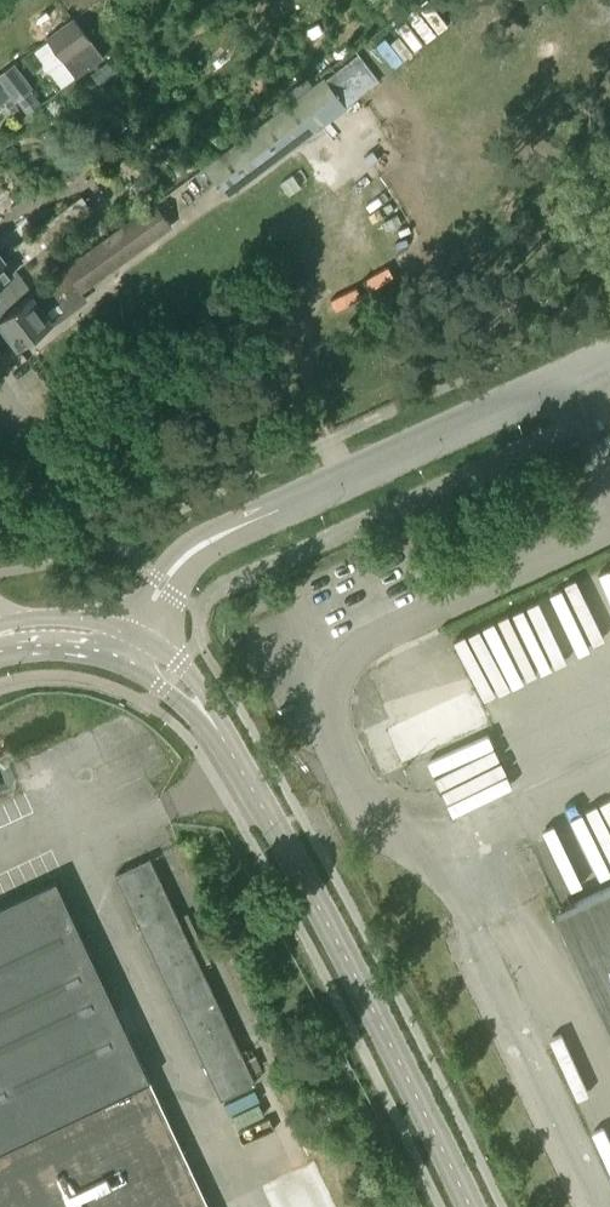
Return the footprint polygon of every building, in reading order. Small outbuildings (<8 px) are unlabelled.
[(442,9),(452,0),(434,0),(442,9)] [(60,57),(86,38),(73,21),(32,52),(57,85),(73,73),(60,57)] [(98,54),(86,38),(60,57),(73,73),(98,54)] [(15,99),(30,87),(12,65),(0,74),(0,79),(15,99)] [(229,198),(348,107),(323,76),(205,166),(229,198)] [(9,94),(0,82),(0,101),(9,94)] [(28,295),(10,271),(95,208),(84,193),(3,253),(0,250),(0,316),(28,295)] [(154,201),(34,291),(56,321),(86,298),(81,291),(170,223),(154,201)] [(75,241),(68,246),(74,254),(81,249),(75,241)] [(0,316),(0,323),(17,346),(49,323),(28,295),(0,316)] [(383,770),(498,724),(482,683),(366,729),(383,770)] [(150,858),(115,875),(221,1099),(255,1083),(150,858)] [(55,879),(0,905),(0,1206),(209,1206),(55,879)] [(556,911),(609,1026),(609,885),(556,911)] [(315,1162),(262,1187),(271,1206),(336,1206),(315,1162)]
